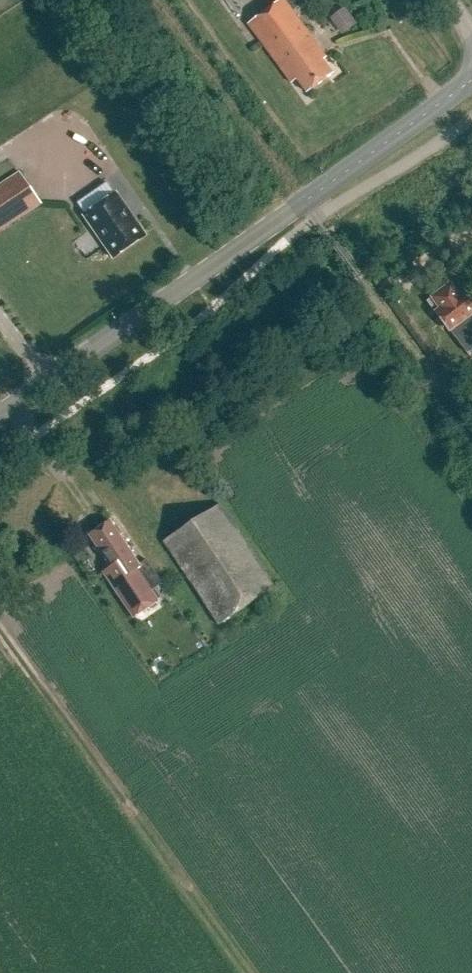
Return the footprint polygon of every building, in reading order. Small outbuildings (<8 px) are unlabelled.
[(278,2),(248,24),(292,83),(297,78),(307,92),(333,72),(323,59),(327,57),(285,0),(276,0),(278,2)] [(331,14),(339,32),(354,25),(346,7),(331,14)] [(41,204),(20,172),(0,185),(0,231),(41,204)] [(83,216),(113,259),(146,236),(135,220),(132,223),(124,211),(127,209),(116,193),(83,216)] [(432,297),(433,298),(430,300),(451,329),(471,314),(471,303),(456,281),(452,284),(451,283),(432,297)] [(275,587),(220,504),(163,541),(219,625),(275,587)] [(90,535),(111,567),(104,572),(134,618),(158,601),(152,591),(163,584),(147,560),(139,565),(110,522),(90,535)]
